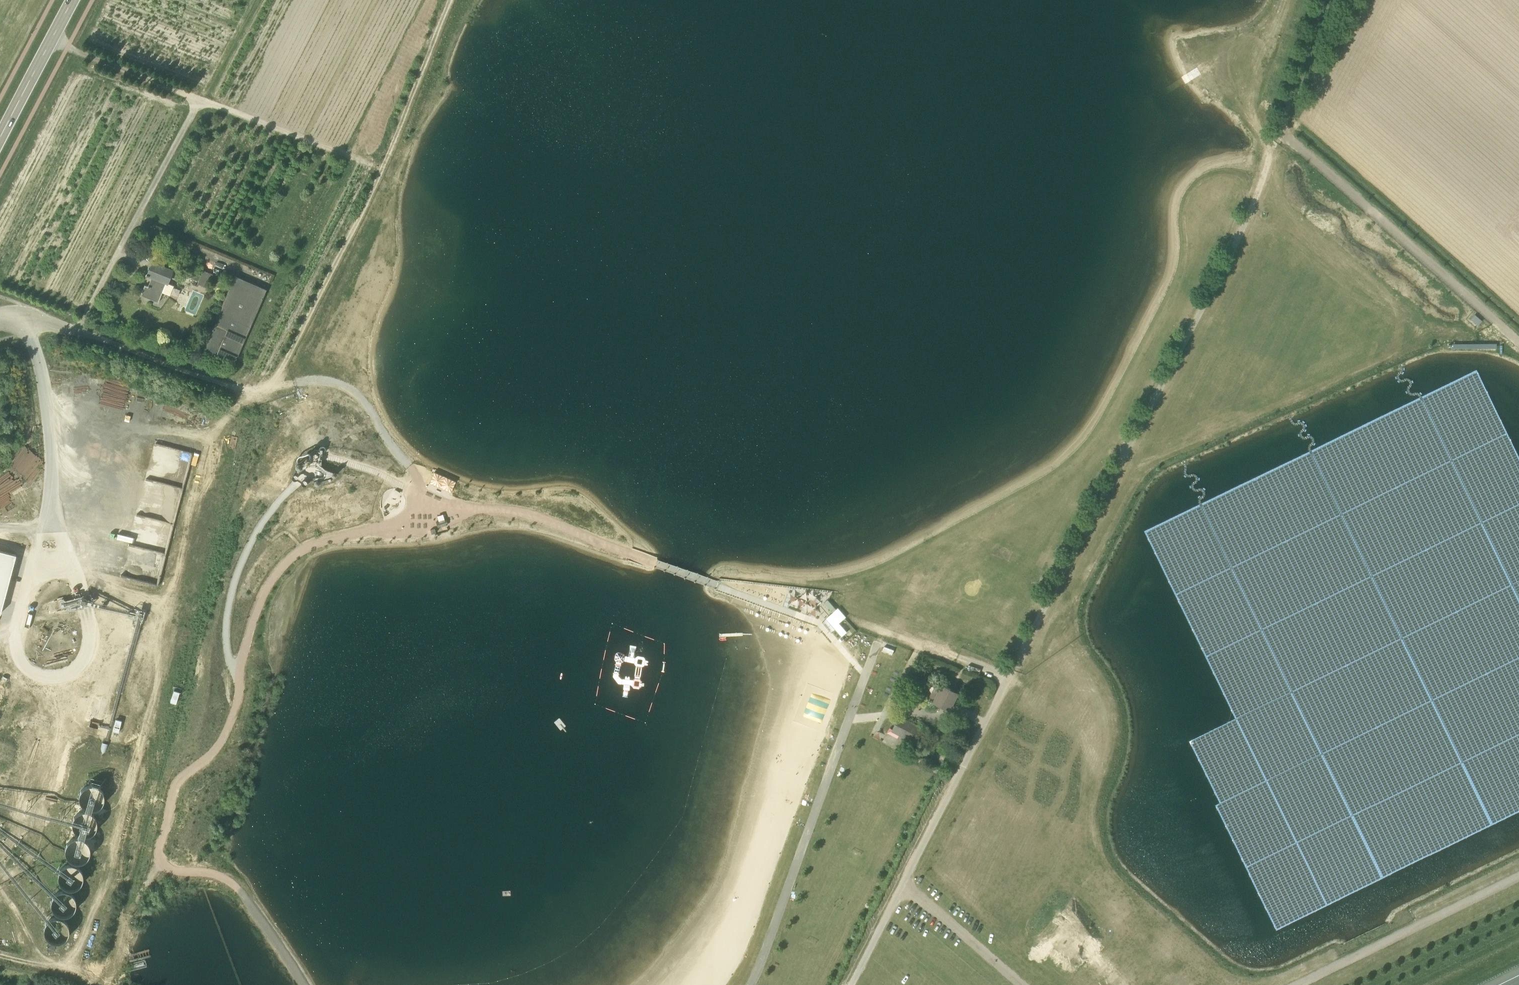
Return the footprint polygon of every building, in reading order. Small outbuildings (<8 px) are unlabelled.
[(174,285),(167,283),(172,270),(153,263),(152,262),(148,274),(146,274),(146,275),(148,276),(149,275),(153,277),(150,286),(148,285),(148,286),(145,285),(141,295),(141,294),(158,301),(158,302),(162,292),(170,295),(174,285)] [(203,270),(201,275),(195,273),(193,278),(193,279),(198,281),(197,284),(208,288),(213,274),(203,270)] [(202,350),(235,364),(267,290),(235,276),(202,350)] [(1111,498),(1107,508),(1117,512),(1121,502),(1111,498)] [(437,521),(435,521),(437,527),(448,524),(447,518),(444,519),(442,514),(436,516),(437,521)] [(1048,538),(1052,535),(1043,524),(1039,527),(1048,538)] [(1000,526),(993,533),(1002,541),(1009,534),(1000,526)] [(1027,535),(1023,539),(1032,548),(1035,544),(1027,535)] [(16,555),(0,550),(0,613),(1,613),(16,555)] [(1083,552),(1075,571),(1084,575),(1092,556),(1083,552)] [(892,603),(896,592),(886,589),(882,600),(892,603)] [(833,614),(837,610),(829,601),(825,604),(833,614)] [(837,609),(826,618),(827,619),(836,629),(842,637),(848,632),(840,623),(841,622),(847,617),(839,608),(837,609)] [(832,634),(836,630),(827,619),(823,623),(832,634)] [(998,628),(995,634),(1007,638),(1009,632),(998,628)] [(993,638),(991,644),(1002,649),(1005,642),(993,638)] [(938,682),(929,699),(950,710),(952,705),(959,693),(952,690),(943,685),(938,682)] [(914,742),(922,727),(900,716),(892,731),(914,742)] [(98,807),(102,789),(91,786),(88,799),(94,801),(92,806),(98,807)] [(91,857),(83,838),(65,845),(73,865),(91,857)]
